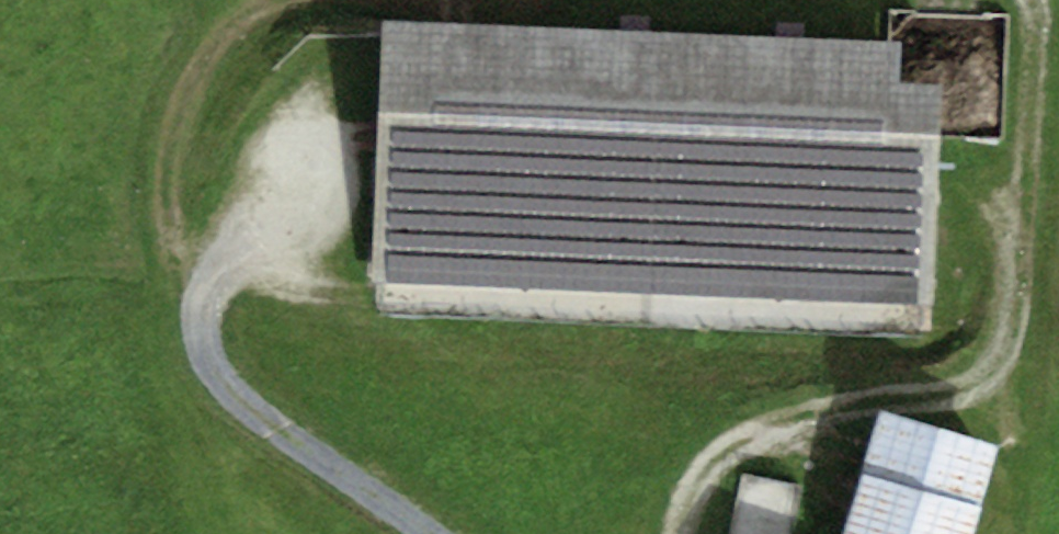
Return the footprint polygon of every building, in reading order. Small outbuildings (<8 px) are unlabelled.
[(900,46),(379,29),(370,295),(932,314),(939,94),(898,93),(900,46)] [(991,465),(866,433),(841,533),(973,533),(991,465)]
